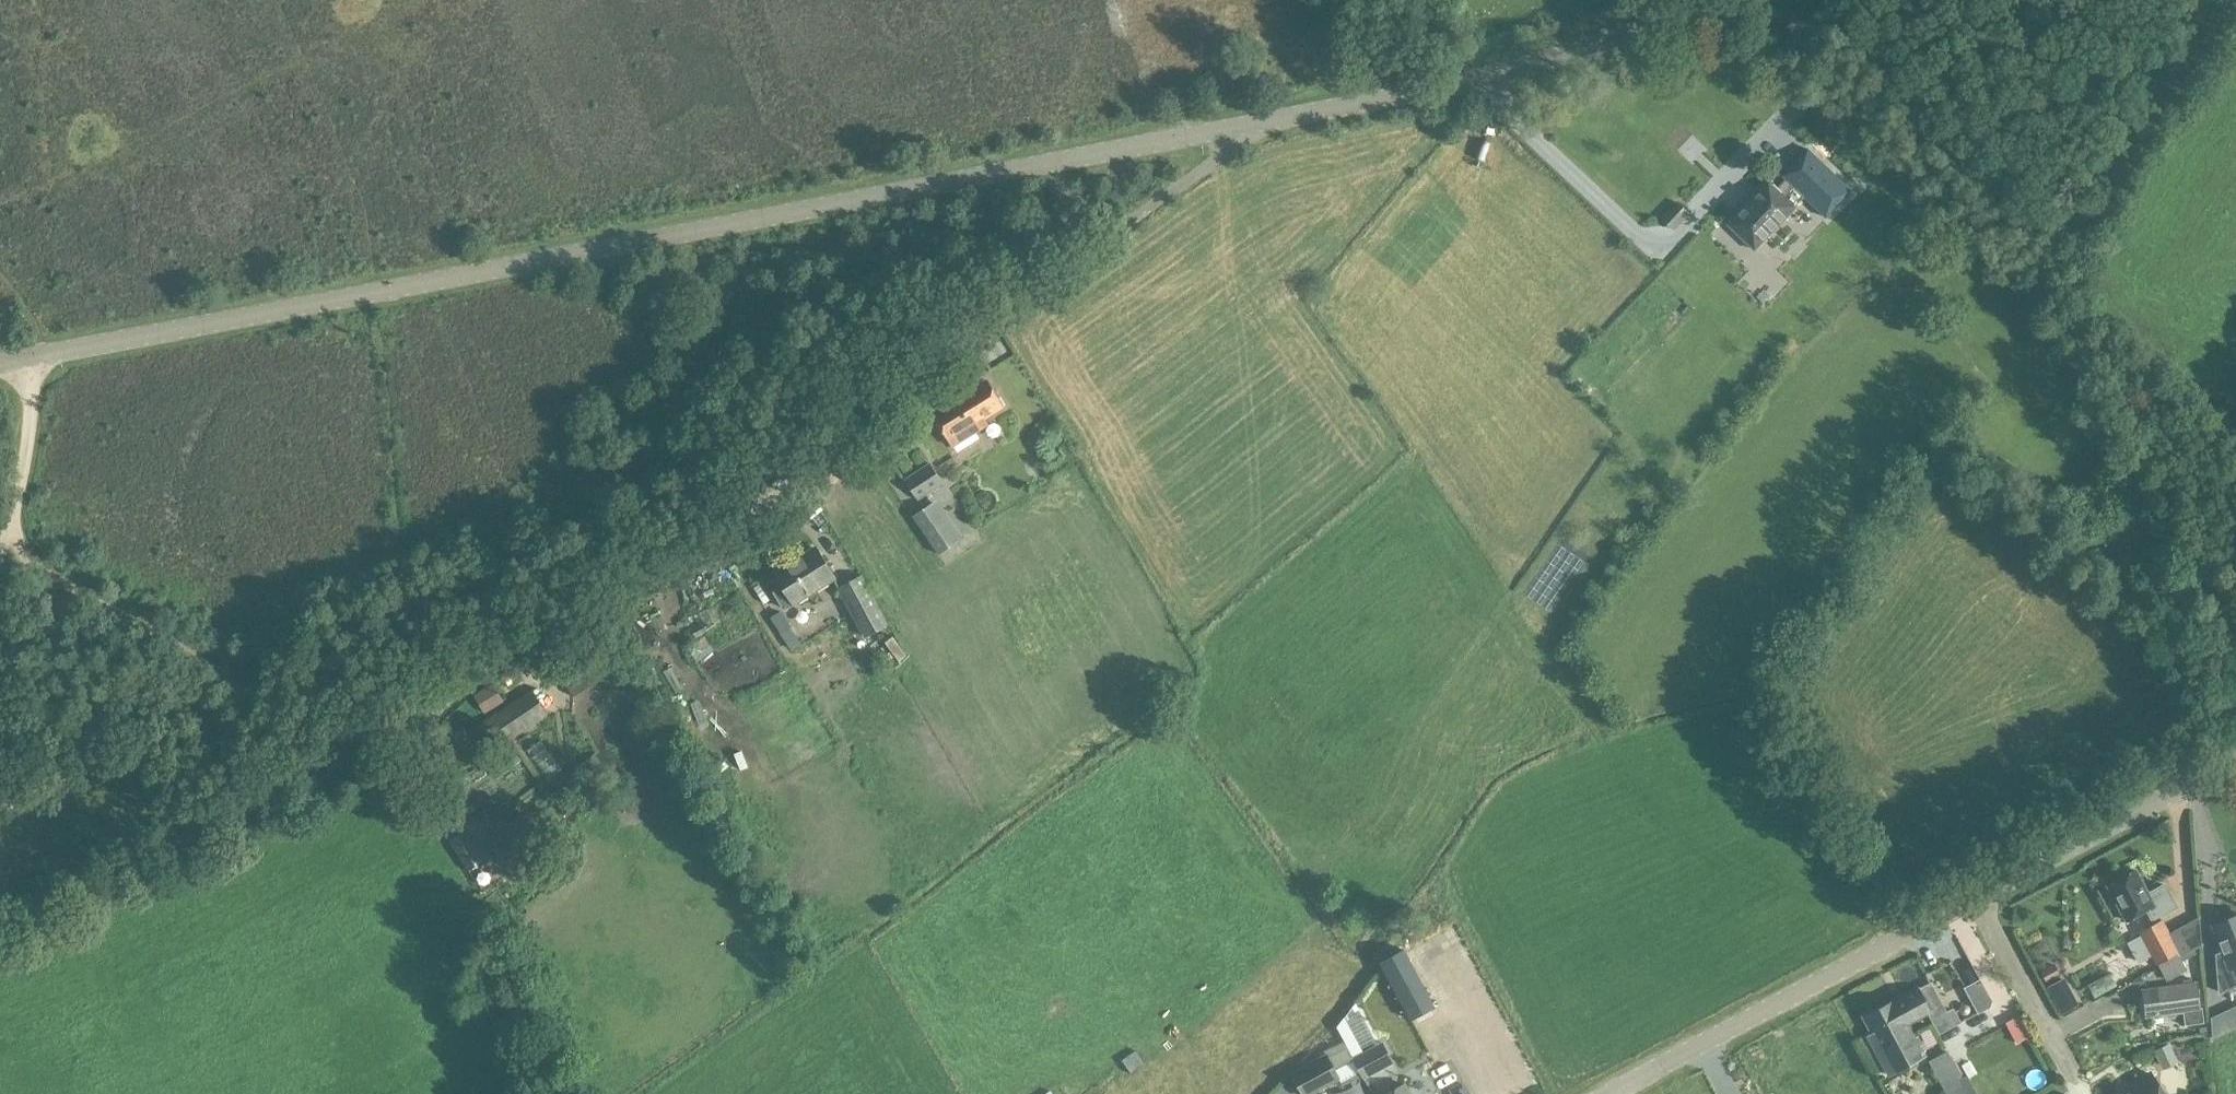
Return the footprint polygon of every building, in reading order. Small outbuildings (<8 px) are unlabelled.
[(1776,188),(1785,198),(1795,188),(1828,219),(1853,193),(1810,152),(1786,178),(1776,188)] [(1785,198),(1767,181),(1726,223),(1754,250),(1795,207),(1794,206),(1804,197),(1795,188),(1785,198)] [(988,382),(956,401),(932,415),(953,447),(988,425),(985,419),(1004,408),(988,382)] [(918,501),(943,485),(929,463),(904,479),(918,501)] [(938,499),(914,516),(940,555),(965,538),(938,499)] [(775,573),(783,585),(773,592),(785,611),(834,579),(815,548),(775,573)] [(888,625),(861,575),(838,587),(865,638),(888,625)] [(574,697),(610,673),(594,651),(559,675),(574,697)] [(532,690),(475,728),(492,752),(549,715),(532,690)] [(458,770),(482,755),(465,726),(441,741),(458,770)] [(546,840),(522,813),(489,841),(512,868),(546,840)] [(442,826),(451,841),(450,842),(469,871),(485,861),(458,816),(442,826)] [(2163,886),(2147,895),(2135,873),(2108,887),(2126,921),(2145,911),(2151,921),(2175,909),(2163,886)] [(2075,901),(2074,898),(2064,904),(2075,922),(2108,902),(2098,887),(2075,901)] [(2235,986),(2235,916),(2213,925),(2223,952),(2216,955),(2219,992),(2235,986)] [(2179,954),(2168,934),(2162,922),(2139,934),(2156,965),(2179,954)] [(1412,1020),(1435,1008),(1404,950),(1381,962),(1412,1020)] [(2186,969),(2180,958),(2161,968),(2167,979),(2186,969)] [(1980,979),(1964,987),(1978,1014),(1991,1007),(1992,1001),(1980,979)] [(2077,1004),(2064,979),(2048,987),(2062,1012),(2077,1004)] [(2201,1008),(2199,1008),(2196,984),(2142,990),(2145,1016),(2182,1012),(2184,1026),(2203,1024),(2201,1008)] [(1894,1000),(1863,1017),(1873,1035),(1869,1038),(1889,1075),(1924,1056),(1907,1024),(1931,1011),(1918,988),(1894,1001),(1894,1000)] [(1356,1000),(1343,1005),(1353,1033),(1366,1028),(1356,1000)] [(1339,1005),(1328,1011),(1345,1044),(1356,1039),(1339,1005)] [(2228,1011),(2235,1027),(2235,1007),(2228,1011)] [(1947,1012),(1932,1020),(1939,1034),(1961,1022),(1953,1009),(1947,1012)] [(2018,1016),(2006,1023),(2016,1043),(2029,1036),(2018,1016)] [(1352,1053),(1381,1038),(1377,1029),(1347,1045),(1352,1053)] [(1130,1038),(1116,1046),(1124,1058),(1137,1050),(1130,1038)] [(1363,1079),(1393,1064),(1383,1042),(1352,1058),(1363,1079)] [(1340,1080),(1335,1071),(1346,1065),(1338,1050),(1328,1056),(1327,1054),(1290,1074),(1301,1093),(1315,1093),(1340,1080)] [(1949,1093),(1978,1093),(1968,1076),(1963,1079),(1947,1051),(1930,1060),(1949,1093)] [(2150,1075),(2122,1093),(2163,1093),(2150,1075)]
